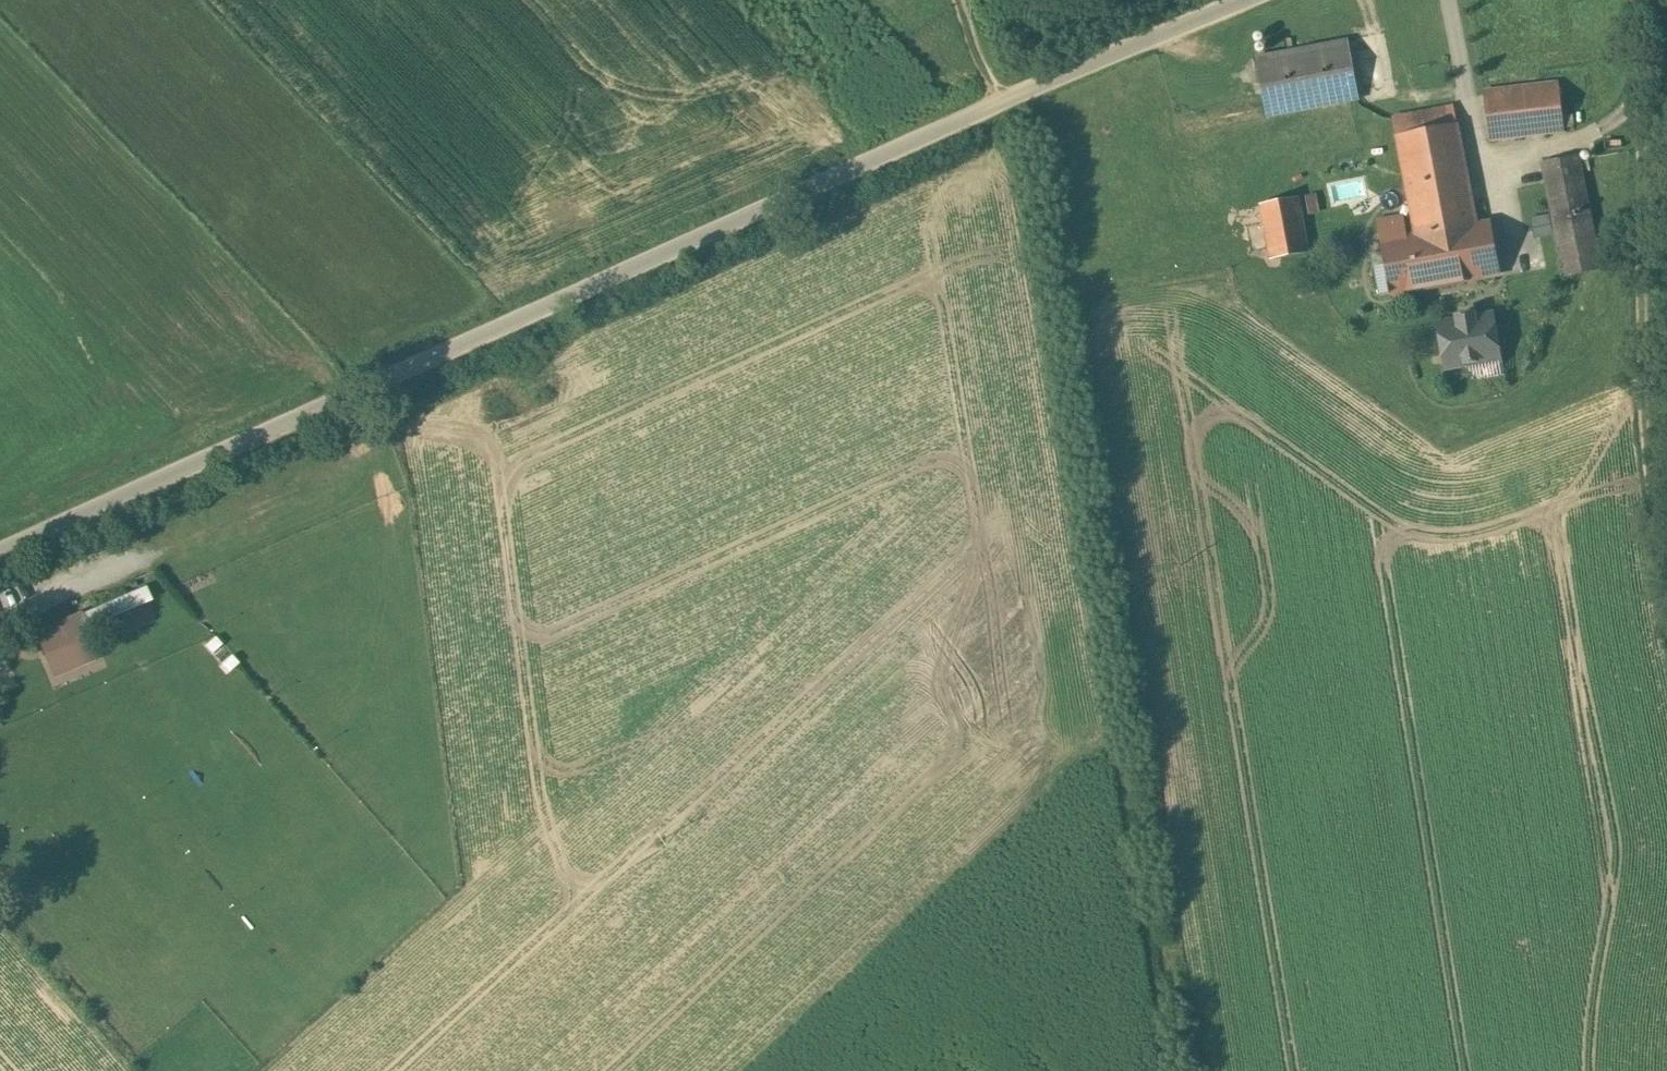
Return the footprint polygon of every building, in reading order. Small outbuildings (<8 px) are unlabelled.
[(1360,100),(1349,34),(1254,51),(1266,116),(1360,100)] [(1559,79),(1483,85),(1488,140),(1564,134),(1559,79)] [(1477,220),(1455,102),(1394,114),(1411,212),(1377,217),(1391,296),(1502,278),(1490,217),(1477,220)] [(1601,272),(1581,156),(1544,162),(1564,279),(1601,272)] [(1311,251),(1300,193),(1260,201),(1270,258),(1311,251)] [(1505,364),(1496,309),(1478,312),(1477,309),(1454,312),(1455,318),(1436,321),(1445,373),(1505,364)] [(143,587),(85,613),(91,627),(149,602),(143,587)] [(95,649),(80,615),(39,632),(53,667),(95,649)]
